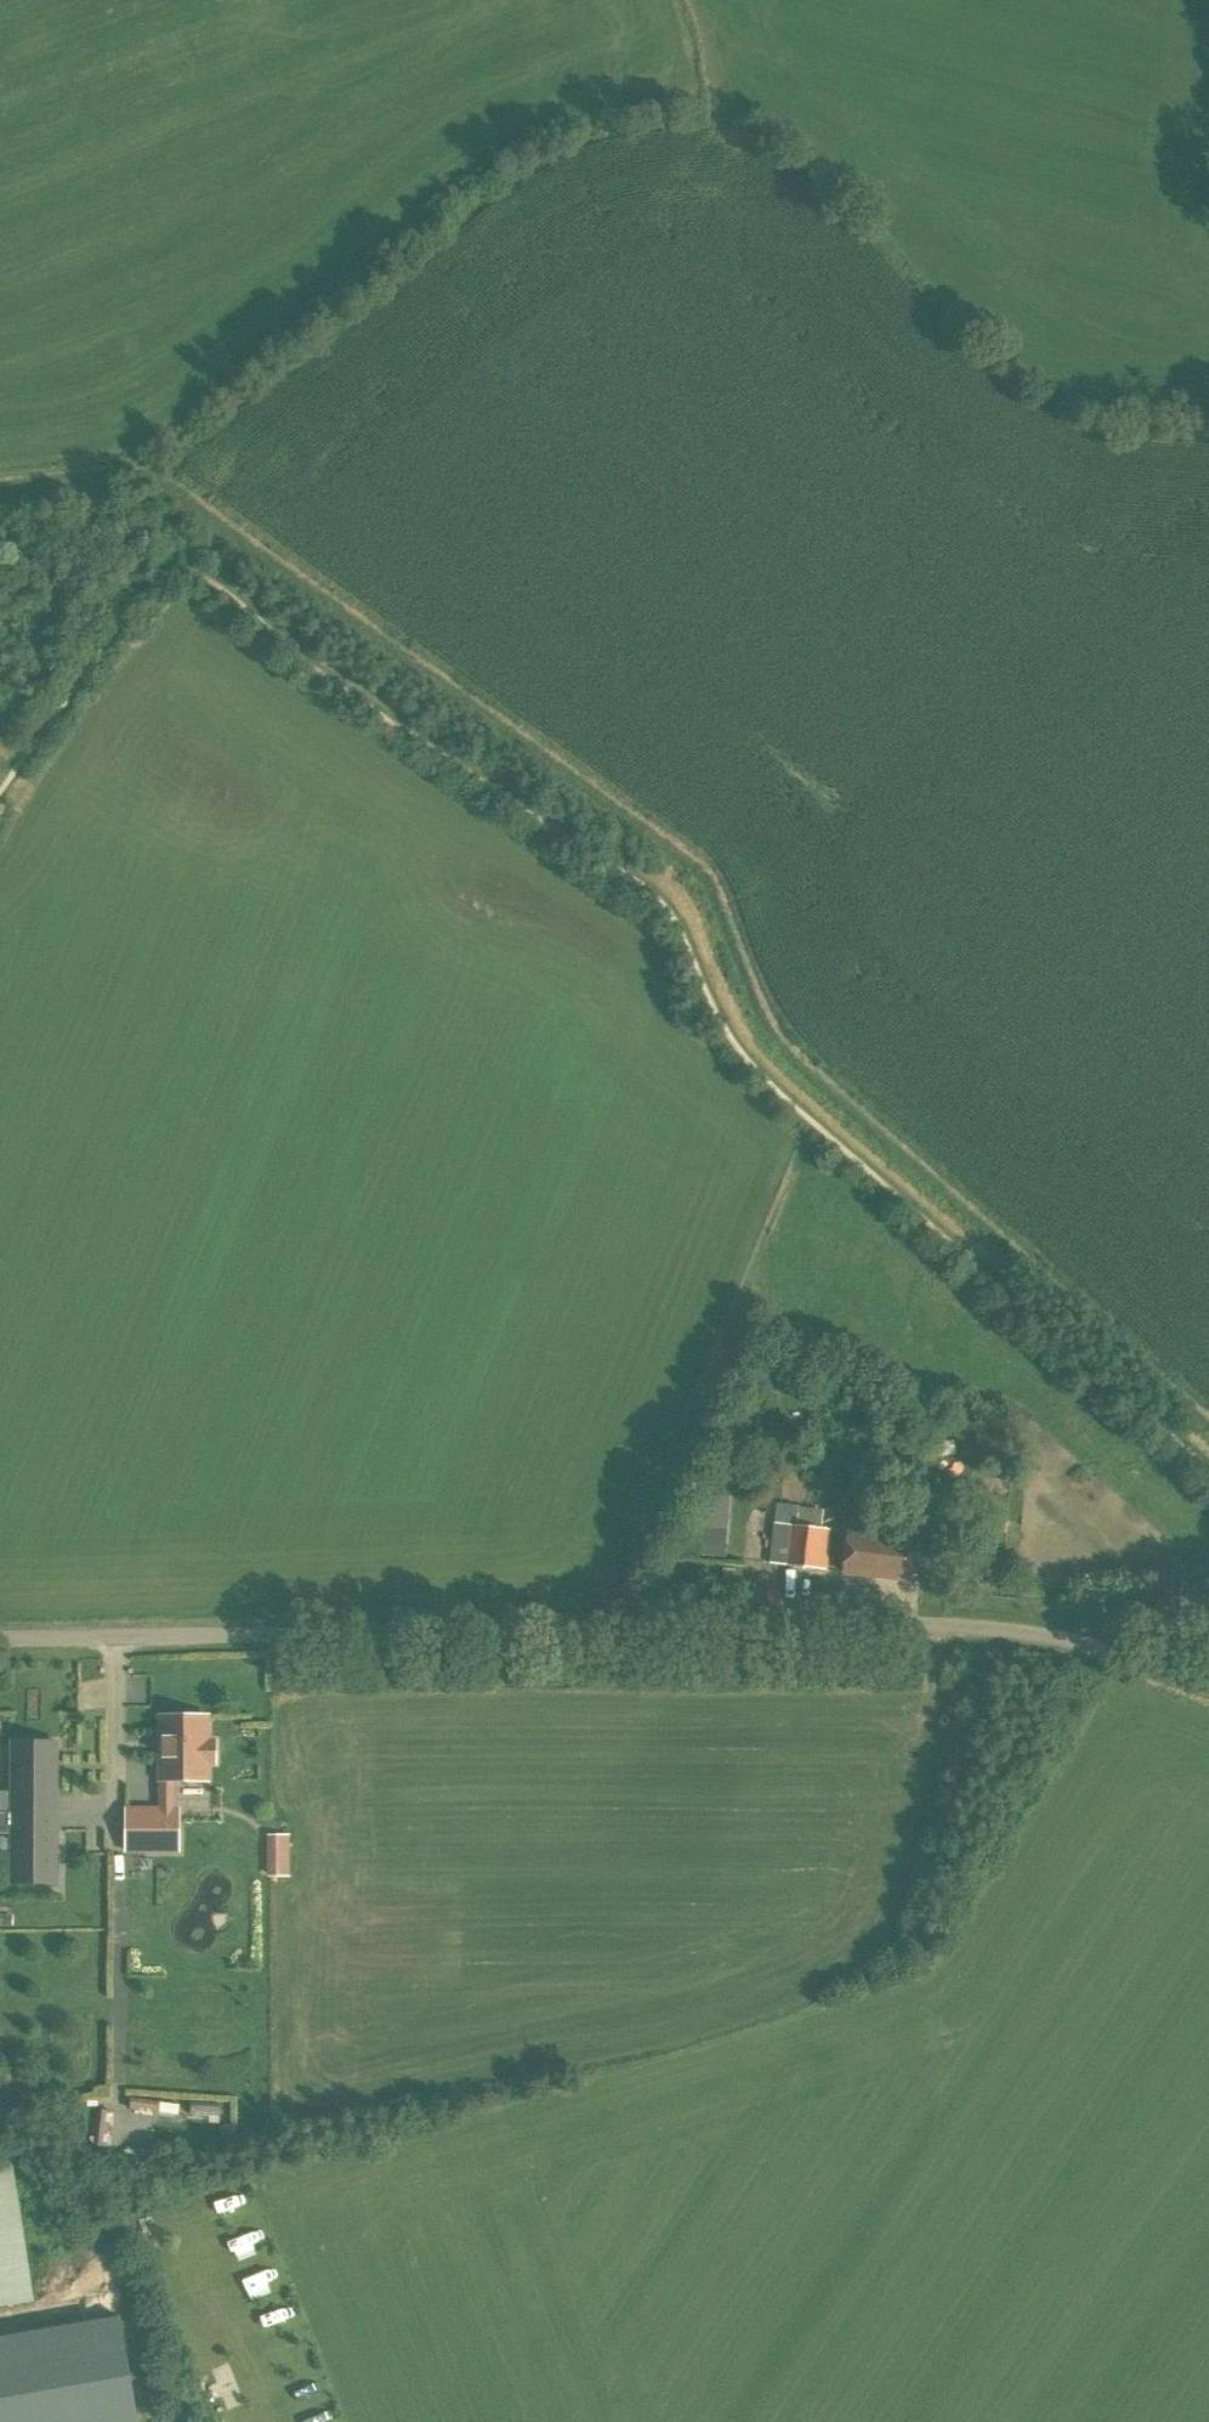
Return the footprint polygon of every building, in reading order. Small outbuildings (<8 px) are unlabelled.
[(807,1391),(812,1378),(797,1374),(794,1387),(807,1391)] [(787,1394),(774,1385),(767,1395),(779,1404),(787,1394)] [(826,1503),(813,1501),(814,1498),(800,1497),(799,1501),(775,1500),(773,1521),(770,1563),(786,1564),(827,1569),(832,1528),(834,1508),(825,1507),(826,1503)] [(726,1555),(729,1518),(701,1516),(699,1541),(698,1553),(726,1555)] [(911,1577),(915,1540),(849,1534),(845,1571),(911,1577)] [(215,1741),(207,1741),(207,1716),(160,1716),(159,1778),(207,1779),(207,1762),(215,1762),(215,1741)] [(53,1879),(55,1742),(13,1741),(10,1878),(53,1879)] [(124,1852),(180,1852),(180,1806),(124,1806),(124,1852)] [(270,1834),(270,1849),(289,1849),(289,1834),(270,1834)] [(112,2107),(107,2144),(119,2146),(124,2109),(112,2107)] [(0,2161),(0,2282),(5,2282),(7,2305),(40,2301),(23,2158),(0,2161)]
